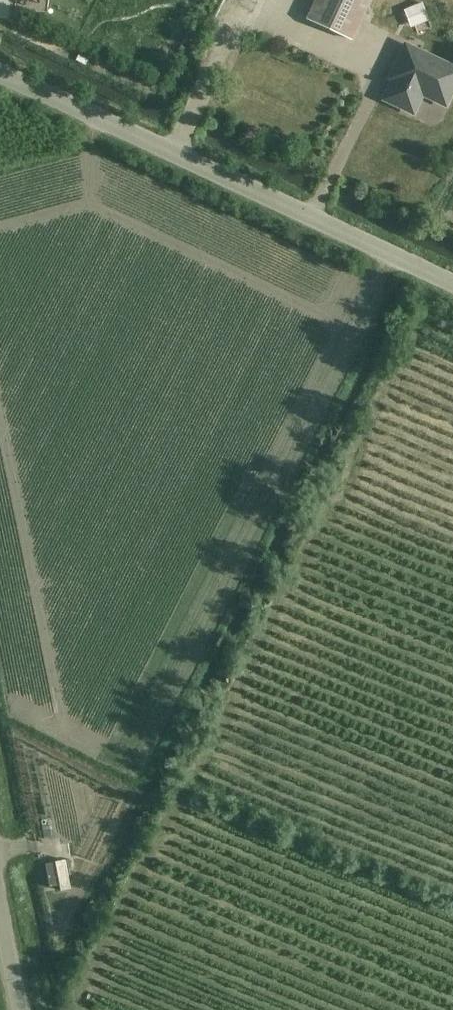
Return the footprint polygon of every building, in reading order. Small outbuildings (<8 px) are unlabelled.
[(370,0),(317,0),(308,19),(351,39),(370,0)] [(422,6),(406,13),(411,25),(427,19),(422,6)] [(387,100),(416,113),(426,92),(433,95),(432,98),(448,106),(452,95),(452,67),(409,46),(393,79),(396,81),(387,100)] [(65,852),(42,858),(49,889),(72,884),(65,852)]
